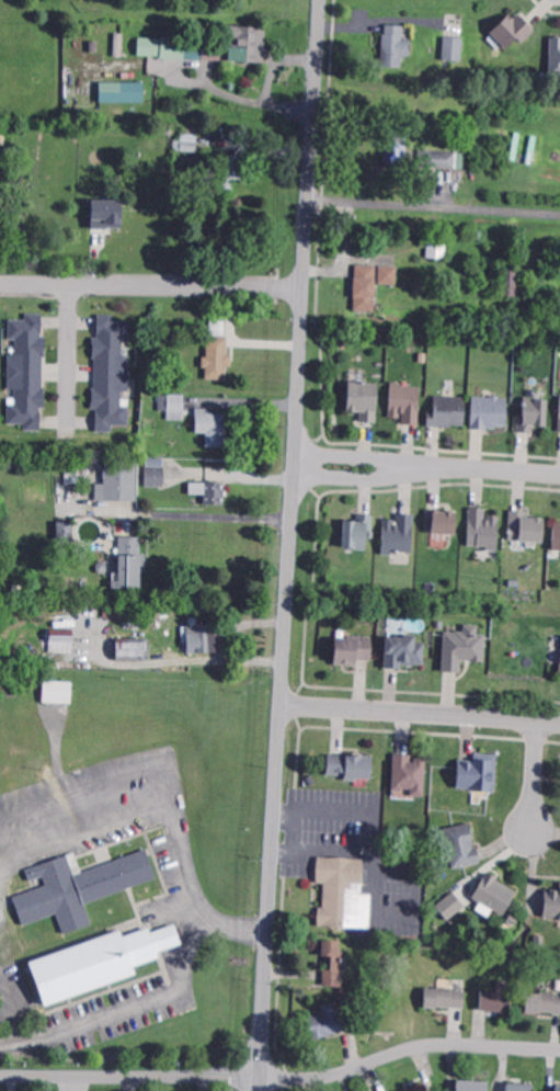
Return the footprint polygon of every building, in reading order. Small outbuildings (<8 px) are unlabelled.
[(514,19),(519,14),(535,31),(522,43),(517,38),(506,49),(490,33),(510,14),(514,19)] [(404,37),(412,37),(412,56),(403,55),(402,66),(381,65),(384,33),(386,33),(387,23),(404,24),(404,37)] [(264,60),(228,58),(229,44),(231,45),(231,35),(226,35),(227,24),(265,25),(264,60)] [(123,56),(114,56),(115,33),(124,34),(123,56)] [(203,38),(202,59),(161,58),(161,56),(138,55),(139,37),(161,38),(161,36),(203,38)] [(462,60),(446,59),(446,38),(462,39),(462,60)] [(550,38),(559,38),(559,76),(550,76),(550,38)] [(98,53),(89,53),(89,42),(98,42),(98,53)] [(145,102),(101,102),(101,82),(145,82),(145,102)] [(403,169),(392,169),(392,163),(384,162),(386,130),(407,132),(403,169)] [(196,141),(206,143),(205,150),(196,149),(196,152),(173,151),(173,140),(181,141),(181,133),(197,135),(196,141)] [(464,168),(418,164),(419,149),(465,152),(464,168)] [(247,178),(236,177),(235,189),(222,187),(225,162),(220,162),(221,152),(248,155),(247,178)] [(90,227),(122,227),(122,199),(90,199),(90,227)] [(446,258),(427,257),(428,240),(447,242),(446,258)] [(375,310),(354,309),(356,263),(377,264),(375,310)] [(398,283),(379,283),(380,264),(399,264),(398,283)] [(518,295),(500,294),(502,265),(519,266),(518,295)] [(43,333),(41,333),(41,338),(46,338),(46,359),(43,359),(43,389),(46,389),(46,408),(41,408),(41,411),(42,411),(42,431),(25,431),(25,424),(8,424),(8,406),(15,406),(15,390),(8,390),(9,355),(16,355),(16,340),(9,340),(9,321),(26,321),(26,315),(43,315),(43,333)] [(130,342),(124,341),(123,356),(130,356),(130,391),(123,391),(123,399),(129,399),(129,425),(113,425),(112,432),(96,432),(96,413),(98,413),(98,409),(92,409),(92,388),(95,388),(95,357),(93,357),(93,339),(99,339),(99,336),(98,336),(98,316),(114,316),(114,322),(130,322),(130,342)] [(233,365),(228,365),(228,379),(207,378),(207,367),(202,366),(203,355),(207,355),(208,334),(229,334),(229,353),(233,353),(233,365)] [(206,387),(197,387),(197,378),(206,379),(206,387)] [(377,422),(361,421),(362,410),(358,410),(357,412),(347,411),(350,380),(379,383),(377,422)] [(419,424),(403,423),(403,413),(401,412),(401,418),(389,417),(392,382),(402,382),(402,386),(421,387),(419,424)] [(185,419),(169,419),(169,410),(160,410),(160,393),(185,394),(185,419)] [(501,398),(508,398),(507,425),(498,425),(498,428),(488,428),(488,430),(472,429),(473,396),(492,397),(492,395),(501,395),(501,398)] [(466,425),(453,424),(453,428),(428,425),(430,409),(435,409),(436,396),(467,397),(466,425)] [(547,427),(537,425),(537,428),(533,427),(533,433),(517,432),(518,414),(524,414),(525,396),(549,398),(547,427)] [(227,446),(207,445),(207,432),(197,431),(197,408),(210,408),(210,412),(228,412),(227,446)] [(136,501),(95,500),(96,484),(103,484),(104,461),(137,462),(136,501)] [(165,485),(147,485),(147,465),(165,466),(165,485)] [(225,503),(205,502),(206,480),(225,481),(225,503)] [(487,519),(487,515),(499,516),(496,552),(485,550),(485,547),(467,546),(469,509),(484,510),(484,519),(487,519)] [(445,512),(445,511),(454,512),(454,513),(457,513),(456,535),(432,534),(433,530),(425,529),(426,510),(438,511),(438,512),(445,512)] [(542,544),(518,542),(518,541),(508,541),(510,511),(527,512),(527,516),(545,518),(542,544)] [(373,532),(367,531),(366,550),(353,549),(353,547),(343,546),(344,520),(357,521),(357,514),(374,515),(373,532)] [(411,553),(399,553),(399,558),(391,557),(391,556),(381,555),(384,520),(395,520),(393,523),(397,523),(398,514),(414,515),(411,553)] [(55,538),(72,539),(73,521),(56,520),(55,538)] [(551,521),(550,549),(559,550),(559,521),(551,521)] [(148,570),(141,570),(141,588),(119,587),(119,570),(115,570),(115,561),(119,561),(119,535),(142,535),(141,553),(148,553),(148,570)] [(100,573),(96,570),(95,565),(99,561),(103,561),(106,564),(106,570),(104,572),(100,573)] [(210,634),(216,634),(216,652),(184,654),(184,649),(180,649),(180,646),(182,646),(182,626),(210,625),(210,634)] [(477,635),(485,635),(483,663),(461,661),(460,674),(442,673),(445,633),(456,634),(456,632),(462,633),(464,625),(478,626),(477,635)] [(71,655),(48,654),(48,630),(72,630),(71,655)] [(414,643),(424,643),(423,666),(413,664),(413,666),(401,666),(400,670),(384,669),(386,637),(400,638),(400,635),(415,636),(414,643)] [(370,661),(356,661),(355,668),(333,667),(335,638),(357,639),(357,636),(372,637),(370,661)] [(115,662),(115,639),(147,638),(147,662),(115,662)] [(69,704),(42,703),(43,681),(70,682),(69,704)] [(369,779),(344,777),(344,775),(327,774),(328,754),(370,757),(369,779)] [(414,762),(414,759),(425,759),(423,797),(410,796),(410,788),(402,788),(402,791),(391,789),(393,754),(410,755),(410,762),(414,762)] [(494,792),(471,792),(472,789),(456,788),(457,761),(473,761),(473,754),(496,755),(494,792)] [(472,846),(477,846),(480,863),(452,870),(443,829),(469,823),(473,843),(472,844),(472,846)] [(158,877),(87,902),(93,922),(65,933),(57,912),(24,924),(13,896),(47,884),(44,875),(31,879),(26,868),(69,853),(77,873),(148,848),(158,877)] [(369,929),(318,927),(318,907),(322,907),(323,883),(317,883),(318,857),(363,859),(361,895),(370,895),(369,929)] [(502,916),(470,897),(485,872),(498,878),(496,880),(516,891),(502,916)] [(544,889),(559,890),(559,921),(558,921),(558,919),(542,918),(544,889)] [(447,921),(435,907),(452,893),(464,907),(447,921)] [(182,942),(158,951),(160,956),(134,965),(136,971),(44,1005),(27,959),(119,927),(123,935),(149,925),(151,931),(174,922),(182,942)] [(544,947),(534,946),(535,936),(544,936),(544,947)] [(343,992),(322,990),(324,962),(321,961),(322,944),(340,945),(339,955),(342,955),(341,974),(344,974),(343,992)] [(519,963),(512,963),(512,953),(521,953),(519,963)] [(450,990),(464,991),(462,1008),(436,1007),(436,1009),(425,1009),(425,989),(438,989),(438,988),(450,988),(450,990)] [(510,1011),(481,1010),(482,989),(511,990),(510,1011)] [(556,995),(559,995),(559,1012),(526,1011),(527,992),(541,992),(541,990),(556,991),(556,995)] [(340,1010),(346,1009),(350,1027),(329,1032),(330,1034),(311,1037),(307,1015),(324,1012),(322,1004),(339,1001),(340,1010)] [(488,1083),(487,1090),(457,1090),(458,1080),(488,1083)] [(424,1082),(428,1090),(402,1090),(424,1082)] [(534,1082),(505,1082),(505,1090),(534,1090),(534,1082)]
